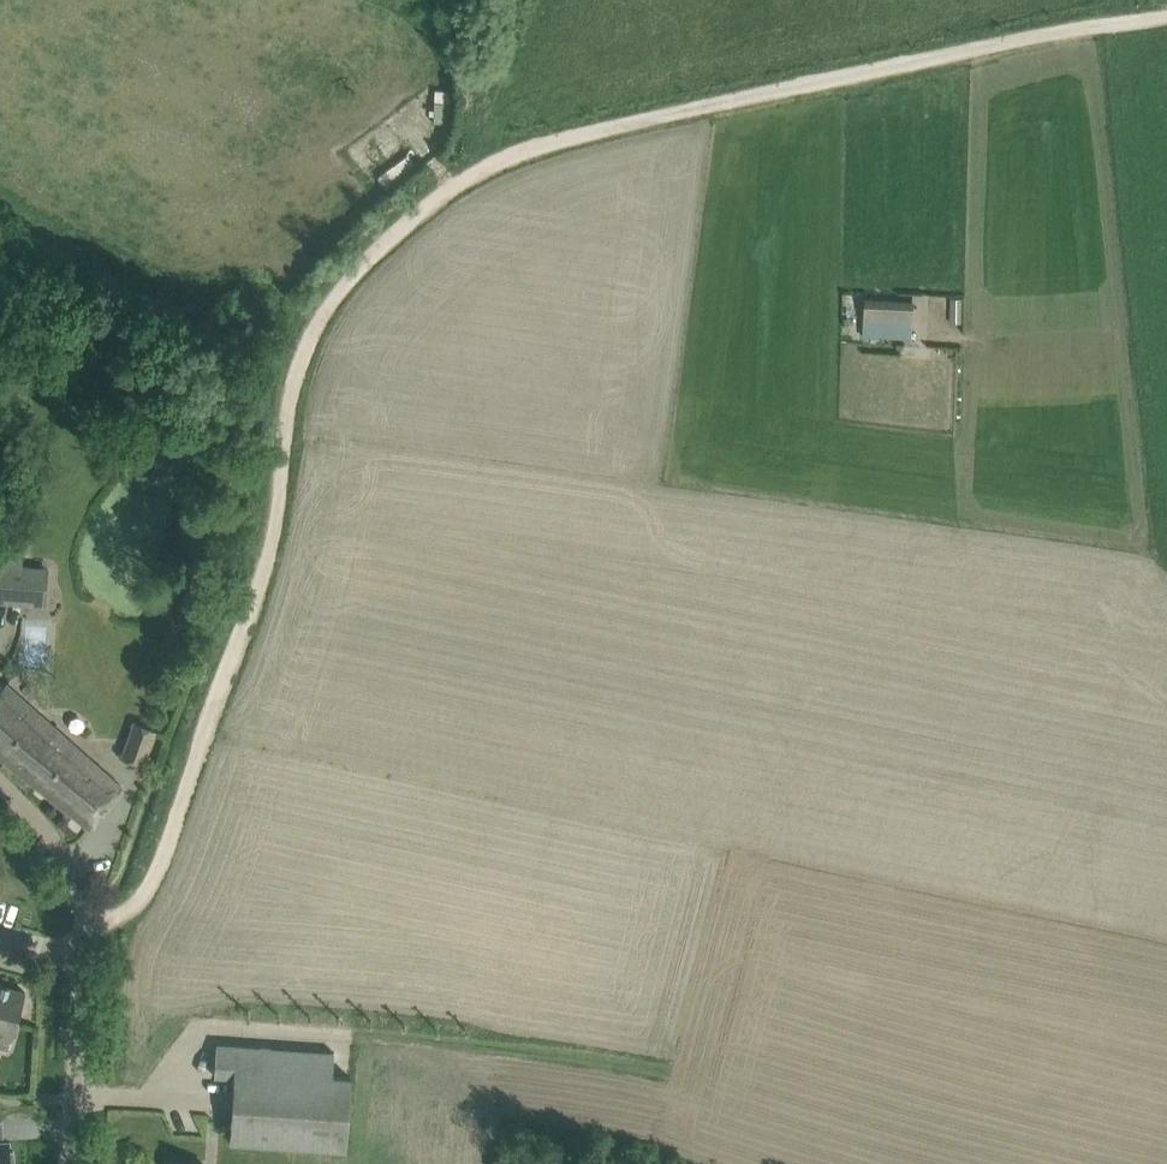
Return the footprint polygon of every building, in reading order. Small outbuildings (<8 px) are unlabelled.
[(911,332),(913,301),(865,299),(863,335),(894,337),(894,331),(911,332)] [(44,604),(47,568),(23,566),(24,551),(0,550),(0,600),(44,604)] [(73,742),(4,681),(0,687),(0,757),(37,786),(73,742)] [(122,757),(143,765),(156,730),(134,722),(122,757)] [(73,742),(37,786),(89,828),(122,785),(73,742)] [(8,1049),(11,1037),(12,1037),(25,991),(0,984),(0,1047),(8,1049)] [(230,1141),(254,1143),(347,1149),(352,1077),(333,1076),(334,1052),(216,1044),(214,1075),(234,1076),(230,1141)] [(14,1150),(9,1150),(8,1140),(0,1141),(0,1163),(15,1163),(14,1150)]
